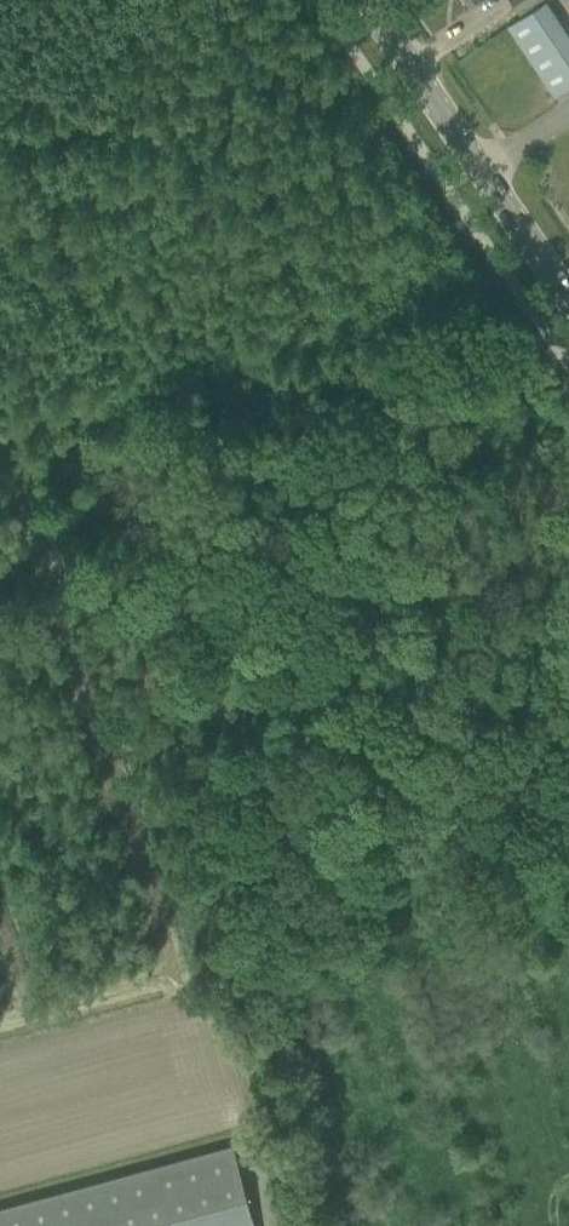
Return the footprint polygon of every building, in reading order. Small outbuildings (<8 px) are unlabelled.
[(521,16),(544,0),(511,0),(521,16)] [(568,85),(568,32),(548,1),(528,13),(508,27),(554,95),(568,85)] [(234,1144),(0,1208),(0,1225),(258,1225),(234,1144)]
